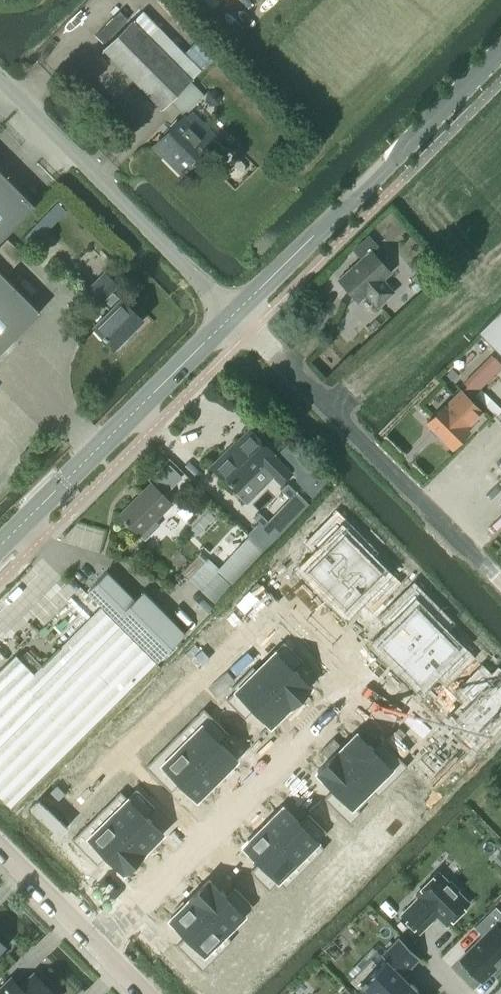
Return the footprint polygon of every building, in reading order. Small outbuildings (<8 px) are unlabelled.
[(132,20),(103,48),(163,108),(170,101),(185,115),(205,94),(191,80),(168,56),(132,20)] [(212,143),(185,115),(153,146),(181,174),(212,143)] [(33,203),(0,170),(0,240),(35,205),(33,203)] [(377,246),(368,236),(353,250),(361,258),(338,279),(358,302),(365,295),(376,308),(394,292),(383,280),(391,272),(371,251),(377,246)] [(24,254),(6,238),(0,244),(0,266),(7,272),(24,254)] [(35,269),(52,287),(58,281),(41,263),(35,269)] [(40,311),(0,271),(0,351),(40,311)] [(114,348),(143,319),(121,298),(120,299),(111,290),(116,284),(105,272),(87,290),(98,302),(100,300),(110,310),(93,327),(114,348)] [(418,274),(407,283),(416,294),(426,284),(418,274)] [(477,331),(500,354),(500,307),(477,331)] [(441,434),(453,447),(469,431),(462,424),(470,416),(473,419),(482,410),(462,390),(445,407),(443,406),(427,421),(430,424),(429,429),(436,435),(441,434)] [(250,430),(213,467),(236,489),(234,491),(247,503),(274,476),(281,483),(291,473),(272,454),(273,453),(250,430)] [(27,466),(36,456),(28,448),(19,458),(27,466)] [(169,463),(154,478),(166,491),(182,475),(169,463)] [(140,535),(172,503),(151,482),(119,514),(140,535)] [(271,521),(262,521),(280,538),(312,505),(299,492),(292,499),(271,521)] [(323,552),(306,569),(326,588),(361,553),(332,524),(314,542),(323,552)] [(249,538),(218,571),(235,587),(266,554),(249,538)] [(361,553),(326,588),(345,608),(362,591),(371,600),(389,582),(361,553)] [(107,570),(87,590),(116,619),(136,598),(135,598),(107,570)] [(216,603),(233,586),(217,572),(201,589),(216,603)] [(250,573),(240,582),(257,599),(267,590),(250,573)] [(136,598),(116,619),(158,660),(185,633),(142,591),(135,598),(136,598)] [(397,626),(380,643),(400,663),(435,628),(406,599),(388,617),(397,626)] [(12,806),(156,661),(102,607),(58,651),(56,650),(39,667),(41,668),(35,674),(16,655),(0,672),(0,794),(12,806)] [(348,625),(331,642),(341,652),(358,634),(348,625)] [(435,628),(400,663),(419,682),(436,665),(446,675),(464,656),(435,628)] [(358,634),(341,652),(350,662),(368,644),(358,634)] [(284,641),(255,670),(290,705),(309,686),(292,669),(302,659),(284,641)] [(255,670),(226,699),(244,717),(253,708),(270,725),(290,705),(255,670)] [(455,718),(476,739),(500,714),(500,694),(490,683),(455,718)] [(423,700),(406,717),(416,727),(433,710),(423,700)] [(210,715),(181,744),(216,779),(235,759),(218,742),(228,733),(210,715)] [(356,732),(336,752),(371,787),(400,758),(382,740),(373,749),(356,732)] [(181,744),(152,773),(170,791),(179,781),(196,798),(216,779),(181,744)] [(336,752),(316,771),(333,788),(324,797),(342,816),(371,787),(336,752)] [(439,762),(429,772),(447,789),(456,780),(439,762)] [(136,788),(107,817),(142,852),(162,832),(145,815),(154,806),(136,788)] [(282,806),(262,825),(297,860),(326,831),(308,813),(299,823),(282,806)] [(107,817),(78,846),(96,864),(106,855),(123,872),(142,852),(107,817)] [(262,825),(242,845),(259,862),(250,871),(268,889),(297,860),(262,825)] [(468,902),(457,890),(459,888),(449,877),(446,880),(438,871),(416,893),(419,896),(402,914),(419,931),(437,914),(446,923),(468,902)] [(208,879),(189,899),(224,934),(253,905),(235,887),(225,896),(208,879)] [(189,899),(169,918),(186,935),(177,944),(195,963),(224,934),(189,899)] [(460,958),(482,980),(491,970),(495,974),(500,968),(500,911),(495,906),(475,927),(483,935),(460,958)] [(350,973),(359,983),(370,993),(422,993),(416,988),(417,987),(410,980),(409,982),(402,976),(420,958),(398,935),(381,953),(379,955),(374,949),(350,973)] [(34,972),(20,986),(11,976),(0,987),(0,993),(55,993),(34,972)]
